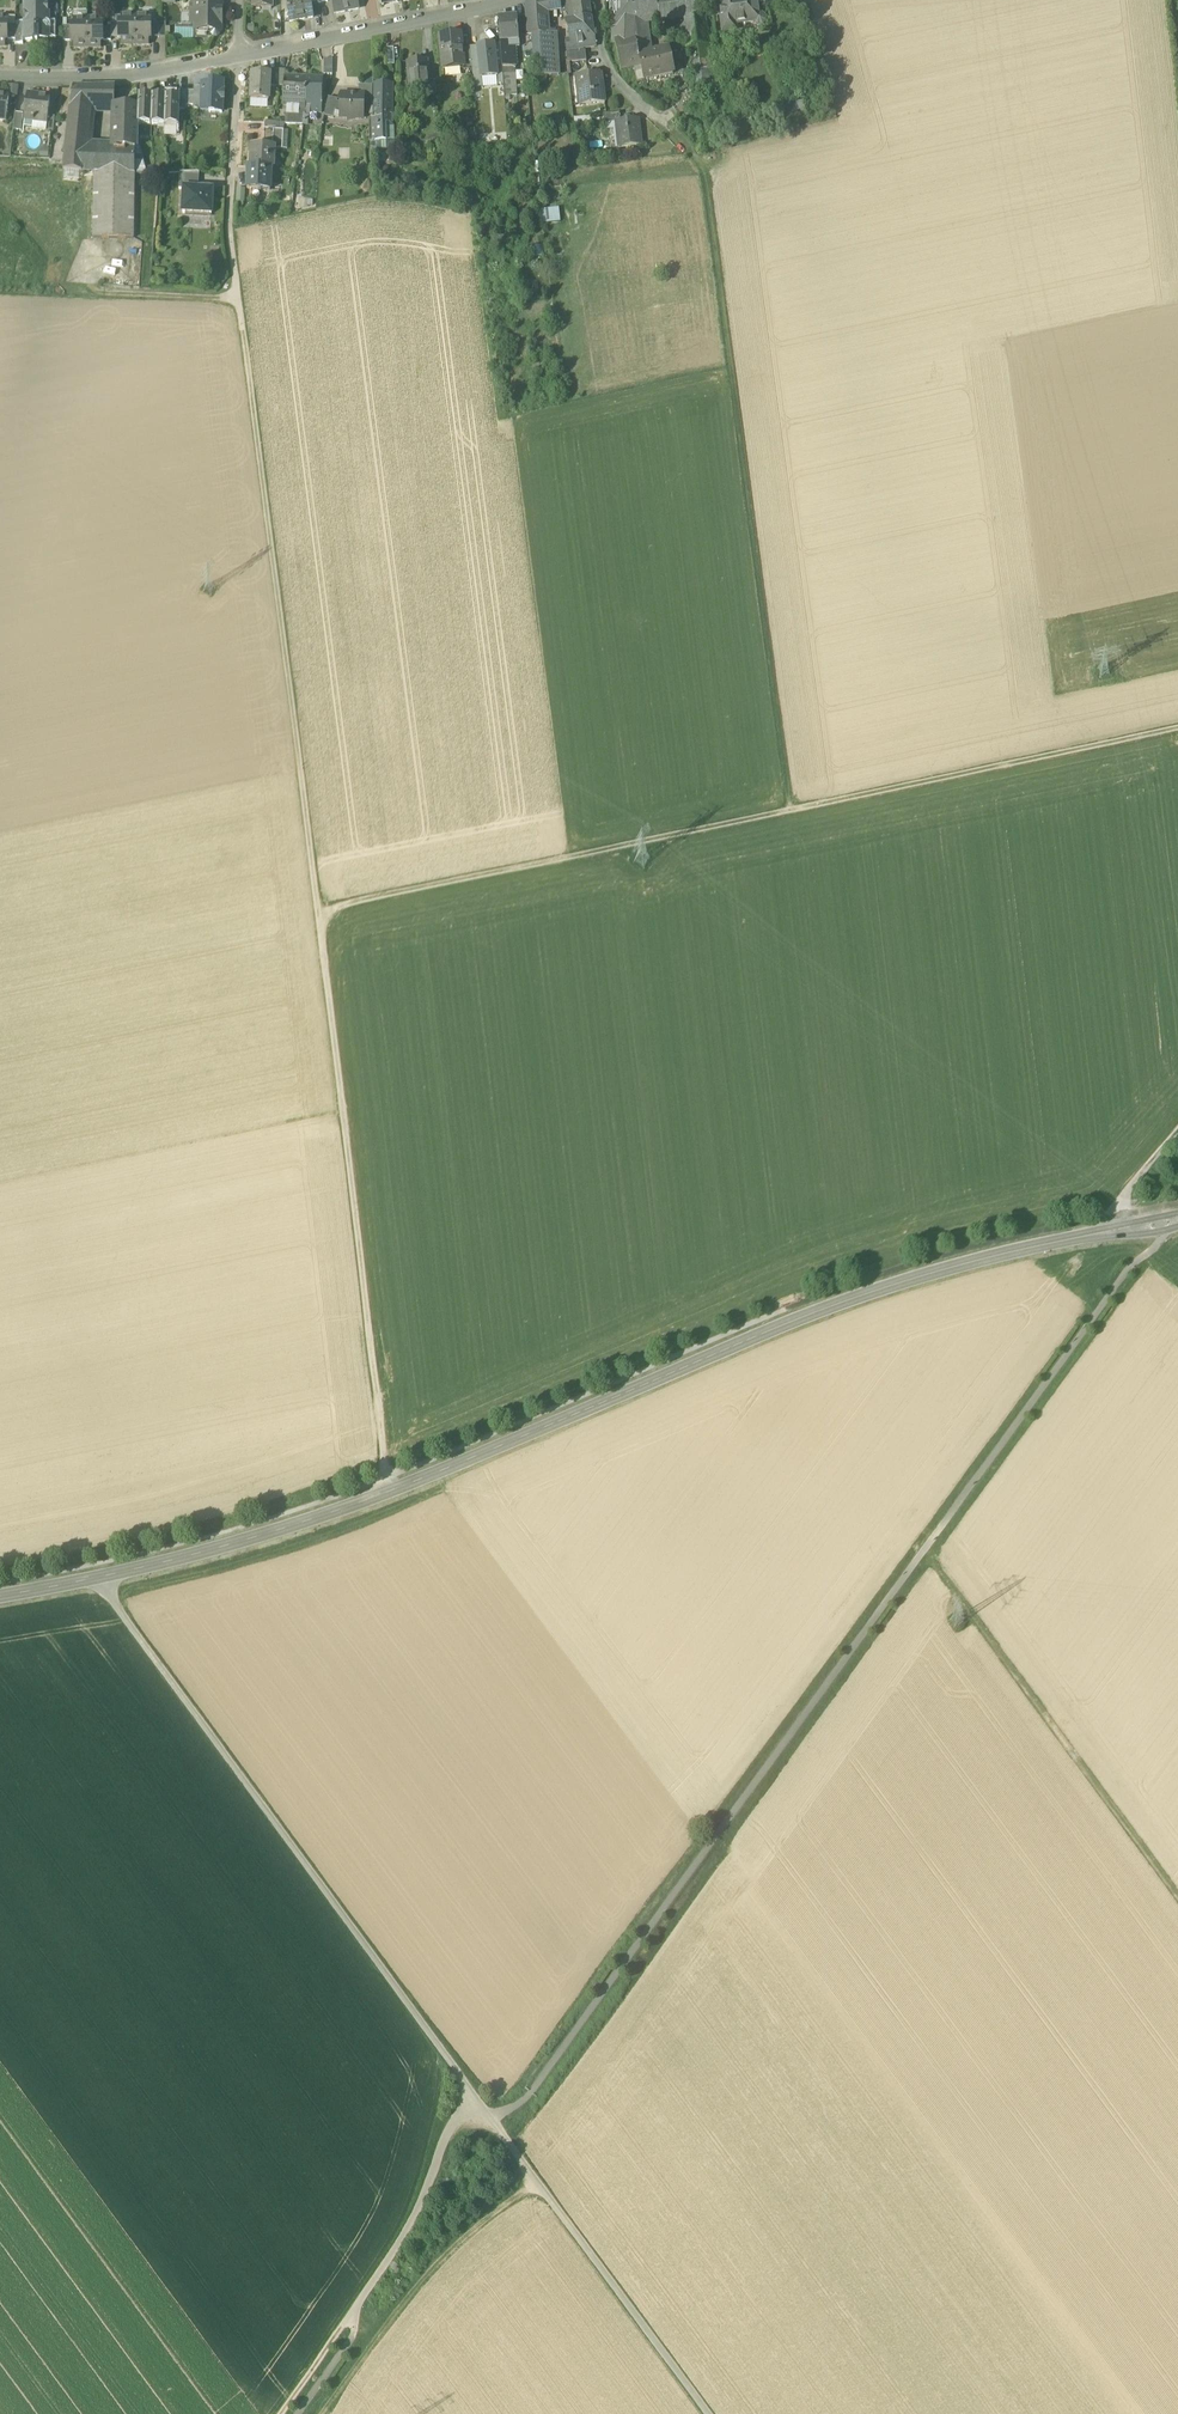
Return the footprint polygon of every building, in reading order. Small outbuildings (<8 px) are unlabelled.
[(272,9),(272,0),(253,0),(252,8),(254,8),(254,5),(271,6),(271,9),(272,9)] [(286,0),(288,10),(287,11),(289,21),(313,17),(311,4),(310,0),(287,0),(286,0)] [(334,13),(358,8),(356,0),(332,0),(334,13)] [(552,12),(550,0),(549,0),(525,4),(528,34),(532,33),(539,33),(541,65),(541,77),(559,75),(556,33),(549,34),(547,13),(552,12)] [(552,12),(560,11),(558,0),(550,0),(552,12)] [(569,20),(591,17),(589,0),(568,0),(560,1),(560,0),(558,0),(560,11),(561,13),(568,11),(569,20)] [(614,43),(614,41),(648,39),(646,23),(659,21),(656,0),(615,0),(615,4),(612,4),(611,42),(614,43)] [(669,20),(665,0),(656,0),(659,21),(669,20)] [(669,20),(687,18),(689,36),(684,37),(685,47),(690,47),(710,44),(706,16),(702,16),(699,0),(665,0),(669,20)] [(712,10),(720,9),(719,8),(728,7),(727,0),(711,0),(712,10)] [(758,3),(757,0),(727,0),(728,7),(719,8),(720,9),(723,30),(736,28),(735,19),(743,18),(744,21),(754,20),(755,21),(758,24),(762,23),(765,20),(764,16),(761,13),(759,13),(758,3)] [(214,37),(217,37),(219,35),(219,32),(221,32),(221,3),(212,3),(196,3),(196,4),(196,11),(191,11),(191,24),(196,24),(195,28),(207,28),(207,31),(212,32),(211,35),(214,37)] [(48,36),(48,31),(49,30),(51,29),(51,27),(56,27),(56,4),(47,4),(25,4),(25,23),(25,41),(25,42),(33,42),(33,41),(37,41),(37,36),(48,36)] [(73,11),(73,20),(87,20),(87,11),(73,11)] [(516,17),(517,32),(526,31),(525,16),(516,17)] [(5,17),(5,19),(5,25),(8,25),(8,26),(15,26),(15,23),(15,17),(5,17)] [(121,44),(135,44),(135,17),(121,17),(121,23),(118,23),(118,38),(121,38),(121,44)] [(148,17),(135,17),(135,44),(148,44),(148,38),(151,38),(151,23),(148,23),(148,17)] [(498,18),(500,43),(502,66),(512,65),(510,47),(518,46),(517,32),(516,17),(498,18)] [(594,37),(591,17),(569,20),(567,20),(571,40),(594,37)] [(0,19),(0,46),(5,47),(5,40),(8,41),(8,40),(8,26),(8,25),(5,25),(5,19),(0,19)] [(73,48),(87,48),(87,20),(73,20),(73,26),(70,26),(70,41),(70,42),(73,42),(73,48)] [(101,20),(87,20),(87,48),(101,48),(101,42),(104,42),(104,41),(104,27),(104,26),(101,26),(101,20)] [(15,23),(15,26),(15,40),(15,45),(23,45),(23,41),(25,41),(25,23),(15,23)] [(439,36),(442,69),(463,67),(464,67),(462,48),(460,33),(439,36)] [(534,73),(541,65),(539,33),(532,33),(534,73)] [(594,37),(571,40),(572,49),(594,46),(595,43),(594,37)] [(650,54),(648,39),(614,41),(614,43),(621,71),(634,68),(637,81),(645,80),(639,56),(650,54)] [(500,43),(494,44),(497,76),(481,77),(482,85),(503,83),(502,66),(500,43)] [(479,68),(481,77),(497,76),(494,44),(477,46),(479,68)] [(477,46),(470,47),(472,68),(472,69),(479,68),(477,46)] [(463,67),(464,69),(472,68),(470,47),(462,48),(464,67),(463,67)] [(566,52),(567,62),(586,60),(585,50),(566,52)] [(668,50),(650,54),(639,56),(645,80),(673,73),(668,50)] [(324,59),(324,74),(332,74),(332,59),(324,59)] [(407,62),(409,89),(428,88),(429,88),(428,82),(426,60),(407,62)] [(503,83),(504,95),(509,95),(508,87),(517,86),(514,65),(512,65),(502,66),(503,83)] [(472,69),(474,87),(482,86),(482,85),(481,77),(479,68),(472,69)] [(694,71),(696,88),(715,86),(713,68),(694,71)] [(269,86),(276,86),(277,70),(269,70),(269,76),(270,76),(269,86)] [(285,71),(277,70),(276,86),(284,87),(284,76),(285,76),(285,71)] [(250,100),(268,101),(269,86),(270,76),(269,76),(252,74),(251,85),(250,85),(249,98),(251,98),(250,100)] [(585,97),(586,104),(604,102),(601,74),(576,76),(579,98),(585,97)] [(284,104),(305,105),(307,77),(285,76),(284,76),(284,87),(283,104),(284,104)] [(323,77),(307,77),(305,105),(321,106),(323,77)] [(428,88),(429,96),(437,96),(435,81),(428,82),(429,88),(428,88)] [(209,112),(222,113),(222,100),(224,100),(224,92),(223,92),(223,83),(210,82),(210,85),(202,84),(202,86),(201,108),(209,108),(209,112)] [(372,100),(372,86),(359,85),(358,95),(363,95),(363,99),(372,100)] [(376,150),(386,150),(390,149),(392,147),(394,145),(395,141),(395,127),(391,124),(391,85),(375,85),(374,115),(373,115),(373,118),(370,119),(370,123),(370,142),(371,151),(376,151),(376,150)] [(9,97),(18,97),(19,86),(8,86),(9,97)] [(63,170),(81,172),(83,158),(87,159),(88,146),(92,109),(102,109),(103,86),(73,87),(63,170)] [(115,86),(103,86),(102,109),(113,110),(113,108),(114,108),(114,107),(115,86)] [(194,86),(194,91),(193,105),(193,108),(201,108),(202,86),(194,86)] [(517,94),(517,86),(508,87),(509,95),(517,94)] [(429,96),(428,88),(409,89),(410,98),(429,97),(429,96)] [(186,110),(186,105),(187,91),(179,90),(179,97),(180,97),(179,109),(186,110)] [(341,104),(341,113),(348,114),(348,117),(349,120),(359,119),(359,118),(363,118),(363,99),(363,95),(358,95),(341,94),(339,102),(339,103),(341,104)] [(35,120),(47,122),(48,116),(50,98),(27,95),(24,119),(32,120),(31,121),(33,121),(34,122),(35,120)] [(6,121),(9,97),(0,96),(0,120),(6,121)] [(138,125),(151,125),(152,96),(139,96),(138,125)] [(166,97),(152,96),(151,125),(164,126),(166,97)] [(179,97),(166,97),(164,126),(177,126),(178,126),(179,109),(180,97),(179,97)] [(324,116),(333,118),(335,111),(341,113),(341,104),(339,103),(339,102),(337,101),(337,99),(328,97),(324,116)] [(268,109),(268,101),(250,100),(250,108),(268,109)] [(803,102),(781,107),(785,121),(807,116),(803,102)] [(304,111),(304,115),(286,114),(285,125),(303,125),(304,116),(309,116),(310,112),(321,113),(321,106),(305,105),(284,104),(283,110),(304,111)] [(135,141),(137,141),(138,108),(114,107),(114,108),(113,108),(113,110),(112,147),(112,148),(135,148),(135,141)] [(14,130),(21,131),(23,114),(16,113),(14,130)] [(602,115),(603,124),(614,123),(614,122),(619,122),(618,113),(615,113),(602,115)] [(46,130),(53,131),(55,116),(48,116),(47,122),(46,130)] [(574,118),(575,127),(591,126),(590,116),(574,118)] [(32,128),(46,130),(47,122),(35,120),(34,122),(33,121),(32,128)] [(614,123),(617,148),(640,145),(637,120),(619,122),(614,122),(614,123)] [(279,131),(284,131),(284,123),(274,123),(264,122),(264,130),(279,131)] [(177,126),(164,126),(164,135),(177,136),(177,126)] [(275,147),(275,148),(278,148),(279,131),(264,130),(263,147),(275,147)] [(284,131),(279,131),(278,148),(275,148),(275,150),(283,150),(284,131)] [(135,148),(135,174),(146,174),(137,141),(135,141),(135,148)] [(81,172),(94,173),(96,146),(88,146),(87,159),(83,158),(81,172)] [(96,146),(94,173),(135,174),(135,148),(112,148),(112,147),(96,146)] [(274,169),(275,150),(275,148),(275,147),(263,147),(251,146),(250,168),(271,169),(274,169)] [(49,149),(40,149),(40,157),(48,158),(49,149)] [(270,191),(271,169),(250,168),(248,168),(247,190),(270,191)] [(133,239),(135,174),(94,173),(93,238),(133,239)] [(179,190),(184,190),(198,191),(199,176),(180,175),(179,190)] [(213,191),(198,191),(184,190),(183,214),(185,214),(209,215),(212,215),(213,191)] [(559,208),(541,210),(543,224),(561,222),(559,208)]
